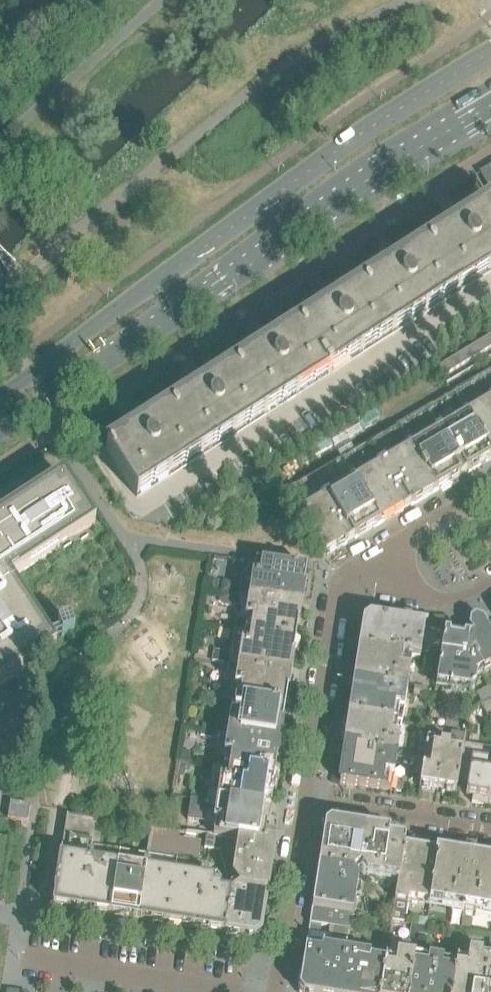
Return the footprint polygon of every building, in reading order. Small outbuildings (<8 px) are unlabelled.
[(479,174),(490,194),(490,167),(479,174)] [(462,223),(455,227),(426,246),(457,294),(490,272),(490,204),(462,223)] [(457,294),(426,246),(398,263),(391,268),(363,286),(393,335),(457,294)] [(393,335),(363,286),(334,304),(327,309),(299,327),(329,375),(393,335)] [(329,375),(299,327),(270,345),(262,350),(235,368),(265,416),(329,375)] [(489,349),(484,340),(478,344),(483,353),(489,349)] [(483,353),(478,344),(472,347),(478,356),(483,353)] [(478,356),(472,347),(466,351),(472,360),(478,356)] [(472,360),(466,351),(460,354),(466,363),(472,360)] [(466,363),(460,354),(455,358),(460,367),(466,363)] [(460,367),(455,358),(449,361),(454,370),(460,367)] [(454,370),(449,361),(443,365),(448,374),(454,370)] [(448,374),(443,365),(437,368),(442,377),(448,374)] [(265,416),(235,368),(206,386),(199,391),(170,409),(201,457),(265,416)] [(490,461),(490,372),(283,494),(293,511),(322,559),(490,461)] [(201,457),(170,409),(142,427),(134,432),(106,450),(136,498),(201,457)] [(24,671),(55,650),(11,582),(94,527),(62,478),(0,519),(0,687),(24,671)] [(295,640),(306,573),(306,571),(304,571),(304,572),(244,563),(238,595),(248,597),(244,623),(247,623),(245,632),(295,640)] [(489,617),(483,621),(490,635),(490,620),(489,617)] [(483,621),(482,620),(481,620),(475,618),(470,621),(469,627),(468,628),(472,634),(468,636),(465,660),(475,661),(480,670),(490,664),(490,635),(483,621)] [(419,660),(424,630),(370,621),(364,625),(360,650),(412,659),(419,660)] [(74,634),(70,622),(58,626),(59,632),(62,639),(74,634)] [(285,708),(295,640),(245,632),(243,646),(241,646),(233,690),(236,690),(235,700),(285,708)] [(480,670),(475,661),(465,660),(468,636),(444,633),(435,688),(470,694),(475,692),(477,681),(484,676),(480,670)] [(402,724),(412,659),(360,650),(350,716),(402,724)] [(223,664),(225,654),(214,653),(212,662),(223,664)] [(489,687),(476,695),(482,705),(490,699),(490,689),(489,687)] [(430,715),(434,696),(426,695),(424,698),(422,714),(430,715)] [(29,714),(31,702),(20,700),(18,712),(29,714)] [(278,751),(285,708),(235,700),(232,713),(230,713),(223,756),(225,757),(224,767),(274,775),(278,751)] [(397,758),(402,725),(402,724),(350,716),(339,784),(390,793),(397,758)] [(438,766),(441,746),(440,745),(442,733),(428,731),(426,743),(428,744),(428,745),(425,763),(422,775),(420,789),(438,792),(442,766),(438,766)] [(455,795),(462,749),(464,736),(451,734),(449,747),(441,746),(438,766),(442,766),(438,792),(455,795)] [(422,775),(425,763),(416,762),(403,759),(402,765),(413,766),(411,775),(422,775)] [(490,784),(490,762),(471,759),(465,796),(472,798),(471,804),(488,806),(490,784)] [(265,829),(274,775),(224,767),(223,769),(214,767),(212,780),(210,779),(207,801),(216,803),(214,811),(199,808),(201,801),(191,799),(185,833),(207,837),(227,840),(225,850),(220,852),(227,878),(225,888),(227,889),(231,894),(238,889),(231,878),(232,878),(237,841),(273,847),(275,833),(273,831),(266,829),(265,829)] [(27,823),(30,806),(10,803),(7,820),(26,823),(27,823)] [(165,927),(176,862),(180,835),(152,830),(147,858),(144,857),(101,850),(103,830),(104,823),(67,817),(65,829),(63,838),(54,893),(54,895),(52,909),(165,927)] [(399,882),(404,847),(404,843),(402,840),(388,838),(389,833),(381,831),(381,832),(350,827),(330,823),(324,827),(318,869),(353,875),(361,869),(366,876),(399,882)] [(224,936),(231,894),(227,889),(225,888),(227,878),(220,852),(225,850),(227,840),(207,837),(205,849),(208,849),(205,867),(176,862),(165,927),(224,936)] [(0,838),(0,900),(1,900),(11,840),(0,838)] [(268,880),(273,847),(237,841),(232,878),(231,878),(238,889),(231,894),(224,936),(254,941),(259,937),(260,932),(263,909),(263,908),(267,881),(268,880)] [(462,913),(472,857),(463,855),(463,853),(459,849),(458,849),(453,851),(453,855),(416,849),(417,845),(413,842),(412,842),(407,844),(406,848),(404,847),(399,882),(395,903),(407,905),(408,900),(451,906),(447,930),(459,932),(461,920),(462,913)] [(490,861),(490,857),(487,853),(486,853),(481,855),(480,858),(472,857),(462,913),(477,916),(478,911),(490,913),(490,861)] [(353,916),(359,883),(353,875),(318,869),(312,909),(352,916),(352,915),(353,916)] [(378,899),(365,882),(359,886),(372,904),(374,903),(378,903),(378,899)] [(349,932),(352,917),(352,916),(312,909),(308,932),(316,933),(321,933),(321,927),(329,928),(349,932)] [(459,932),(459,933),(460,933),(465,934),(469,934),(471,921),(461,920),(459,932)] [(415,959),(419,936),(427,938),(429,928),(412,925),(408,943),(403,943),(398,946),(397,955),(395,962),(385,960),(380,991),(409,991),(415,959)] [(385,960),(351,954),(353,938),(348,938),(349,932),(329,928),(327,943),(315,941),(307,940),(298,991),(299,991),(380,991),(385,960)] [(481,962),(482,955),(469,953),(467,962),(458,960),(457,965),(453,991),(490,991),(490,963),(481,962)] [(457,965),(415,959),(409,991),(453,991),(457,965)]
